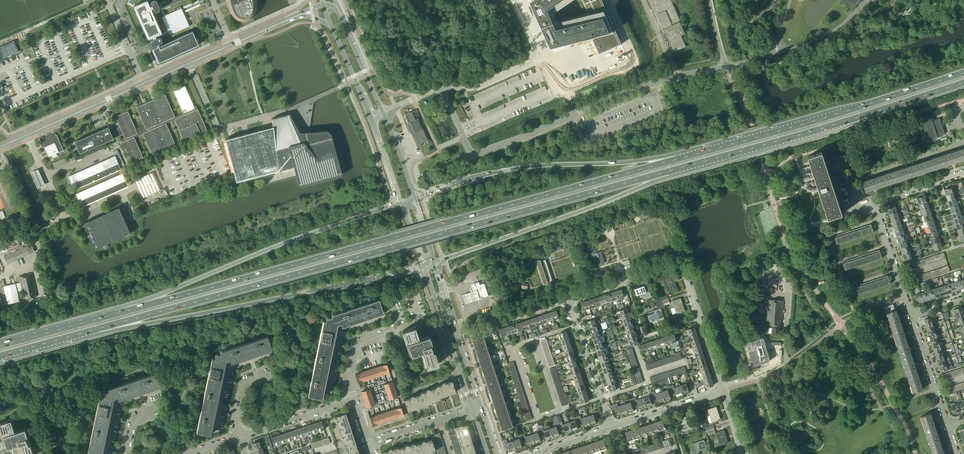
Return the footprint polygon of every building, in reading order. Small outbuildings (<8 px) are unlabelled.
[(151,3),(152,5),(150,6),(147,0),(134,6),(150,43),(159,62),(198,44),(196,38),(192,31),(176,38),(160,45),(159,43),(161,42),(162,40),(161,37),(159,37),(156,38),(155,36),(162,33),(151,9),(153,8),(154,10),(156,11),(159,10),(160,8),(159,5),(161,4),(160,2),(158,3),(157,0),(156,0),(151,0),(151,3)] [(160,2),(161,4),(163,9),(183,0),(159,0),(160,2)] [(183,7),(185,13),(204,4),(203,2),(202,0),(199,0),(183,7)] [(229,1),(230,3),(228,4),(232,13),(233,15),(232,15),(233,16),(234,17),(235,18),(236,19),(237,20),(238,20),(239,21),(240,21),(241,21),(244,21),(246,21),(247,21),(248,20),(250,19),(251,19),(252,17),(253,17),(253,16),(254,15),(255,14),(255,13),(256,12),(256,10),(256,9),(256,8),(257,7),(255,7),(255,6),(256,4),(256,1),(256,0),(229,0),(229,1)] [(535,3),(533,4),(551,44),(553,44),(554,46),(556,45),(556,47),(559,45),(560,47),(574,43),(575,44),(591,40),(599,57),(623,46),(602,0),(582,0),(589,15),(557,23),(553,14),(574,0),(534,0),(535,3)] [(669,41),(681,35),(685,34),(680,22),(681,22),(672,2),(671,0),(648,0),(657,21),(657,22),(658,26),(659,25),(663,34),(666,33),(669,41)] [(853,8),(854,7),(859,2),(860,0),(844,0),(853,8)] [(186,20),(181,8),(162,17),(170,34),(189,26),(186,20)] [(686,48),(681,35),(669,41),(674,53),(686,48)] [(14,40),(0,46),(0,60),(19,51),(14,40)] [(542,71),(545,77),(550,74),(547,68),(542,71)] [(137,160),(143,157),(134,137),(143,134),(152,156),(160,152),(176,145),(166,123),(174,120),(184,142),(199,135),(208,131),(198,109),(196,106),(194,107),(185,86),(174,91),(183,113),(175,116),(165,94),(145,103),(136,107),(144,125),(136,128),(128,111),(115,116),(120,127),(123,134),(125,137),(121,139),(123,142),(132,162),(137,160)] [(428,143),(425,135),(414,110),(403,115),(417,148),(428,143)] [(235,179),(236,182),(269,173),(272,172),(294,166),(295,173),(296,175),(296,177),(298,184),(299,187),(342,175),(340,169),(332,139),(332,138),(332,137),(331,135),(331,134),(330,133),(330,132),(329,132),(328,131),(327,131),(326,131),(325,131),(323,131),(310,132),(309,132),(308,132),(307,132),(306,132),(305,132),(302,132),(301,132),(300,132),(299,132),(299,131),(290,114),(288,114),(272,118),(272,122),(273,126),(270,127),(268,128),(265,129),(262,129),(261,130),(260,130),(256,131),(255,131),(249,133),(243,134),(225,139),(233,170),(235,179)] [(942,126),(944,126),(944,125),(944,124),(943,124),(943,123),(943,122),(942,121),(941,122),(939,118),(931,121),(930,116),(923,119),(924,123),(923,123),(928,139),(945,134),(942,126)] [(96,132),(75,141),(80,153),(117,137),(123,134),(120,127),(112,131),(110,131),(108,126),(107,127),(96,132)] [(49,156),(63,150),(57,135),(53,136),(47,139),(44,140),(43,143),(44,147),(49,156)] [(121,157),(117,149),(113,151),(115,156),(121,169),(125,167),(121,157)] [(941,155),(944,166),(960,160),(957,150),(941,155)] [(807,167),(800,169),(803,177),(804,182),(807,181),(810,180),(815,178),(817,184),(820,183),(822,189),(819,190),(828,218),(842,213),(833,182),(831,173),(828,174),(824,161),(825,161),(822,151),(821,152),(808,156),(811,165),(811,166),(807,167)] [(825,161),(824,161),(828,174),(831,173),(834,172),(851,166),(847,154),(835,157),(825,161)] [(925,160),(929,171),(944,166),(941,155),(925,160)] [(74,190),(79,188),(121,169),(115,156),(68,176),(74,190)] [(910,166),(913,176),(929,171),(925,160),(910,166)] [(897,181),(913,176),(910,166),(894,171),(897,181)] [(45,186),(38,170),(31,173),(38,188),(45,186)] [(878,176),(881,186),(897,181),(894,171),(878,176)] [(135,180),(143,198),(161,190),(153,172),(135,180)] [(123,173),(76,194),(82,207),(129,186),(123,173)] [(881,186),(878,176),(862,181),(866,191),(881,186)] [(944,189),(946,195),(954,193),(952,187),(944,189)] [(946,195),(948,201),(956,198),(954,193),(946,195)] [(917,198),(919,204),(927,201),(925,196),(917,198)] [(957,204),(956,198),(948,201),(950,206),(957,204)] [(919,204),(921,210),(929,207),(927,201),(919,204)] [(950,206),(952,212),(959,210),(958,207),(961,206),(960,203),(958,204),(957,204),(950,206)] [(889,214),(897,211),(895,205),(887,208),(889,214)] [(84,223),(95,249),(100,246),(100,245),(129,232),(129,233),(130,233),(122,213),(127,213),(124,207),(120,209),(119,207),(118,208),(118,209),(93,220),(89,222),(89,221),(84,223)] [(921,210),(923,215),(931,213),(929,207),(921,210)] [(959,210),(952,212),(954,218),(961,215),(959,210)] [(891,220),(899,217),(897,211),(889,214),(891,220)] [(923,215),(925,221),(933,219),(931,213),(923,215)] [(955,224),(963,221),(961,215),(954,218),(955,224)] [(891,220),(893,225),(900,223),(899,217),(891,220)] [(925,221),(926,227),(934,224),(933,219),(925,221)] [(957,229),(963,227),(963,224),(963,221),(955,224),(957,229)] [(893,225),(895,231),(902,229),(901,225),(904,224),(903,222),(900,223),(893,225)] [(834,237),(836,244),(874,232),(871,223),(868,224),(869,226),(834,237)] [(936,230),(934,224),(926,227),(928,232),(936,230)] [(904,234),(902,229),(895,231),(896,237),(904,234)] [(938,236),(936,230),(928,232),(930,238),(938,236)] [(896,237),(898,243),(906,240),(904,234),(896,237)] [(930,238),(932,244),(940,241),(938,236),(930,238)] [(908,246),(906,240),(898,243),(900,248),(908,246)] [(942,247),(940,241),(932,244),(934,250),(942,247)] [(31,244),(3,256),(7,263),(34,251),(31,244)] [(900,248),(902,254),(910,251),(909,248),(912,247),(911,245),(908,246),(900,248)] [(882,258),(879,249),(877,250),(877,252),(843,263),(845,270),(882,258)] [(595,258),(599,257),(601,264),(605,262),(601,251),(593,253),(595,258)] [(912,257),(910,251),(902,254),(904,260),(912,257)] [(540,260),(537,261),(544,284),(548,283),(547,281),(551,279),(545,261),(541,262),(540,260)] [(35,293),(37,292),(32,273),(19,276),(23,292),(24,292),(26,299),(36,297),(35,293)] [(891,283),(888,275),(885,276),(886,277),(851,289),(853,295),(891,283)] [(668,291),(676,288),(674,280),(675,280),(673,276),(662,280),(664,286),(667,285),(668,291)] [(955,282),(957,290),(963,288),(960,280),(959,277),(956,278),(957,281),(955,282)] [(946,285),(943,286),(946,294),(951,292),(949,284),(948,281),(945,282),(946,285)] [(474,291),(476,290),(479,297),(483,296),(483,297),(488,295),(484,283),(479,284),(478,282),(472,284),(474,289),(474,291)] [(955,282),(949,284),(951,292),(957,290),(955,282)] [(20,301),(17,291),(15,283),(4,286),(7,302),(8,304),(20,301)] [(635,289),(638,298),(643,296),(644,298),(651,296),(647,285),(642,286),(643,287),(635,289)] [(946,294),(943,286),(938,288),(940,295),(946,294)] [(932,289),(934,297),(940,295),(938,288),(932,289)] [(465,302),(479,297),(476,290),(474,291),(474,289),(462,293),(465,302)] [(624,297),(621,289),(615,291),(619,301),(622,300),(622,297),(624,297)] [(926,291),(929,299),(934,297),(932,289),(926,291)] [(619,301),(615,291),(610,293),(612,300),(613,300),(613,302),(617,301),(617,302),(619,301)] [(923,301),(929,299),(926,291),(920,293),(923,301)] [(612,300),(610,293),(604,295),(606,302),(612,300)] [(917,303),(923,301),(920,293),(915,295),(917,303)] [(606,302),(604,295),(598,296),(601,304),(606,302)] [(598,305),(601,304),(598,296),(592,298),(595,306),(596,308),(599,307),(598,305)] [(676,314),(685,311),(680,297),(671,300),(676,314)] [(592,298),(587,300),(589,308),(595,306),(592,298)] [(782,319),(783,301),(768,299),(766,325),(773,325),(772,335),(778,336),(779,326),(780,326),(781,319),(782,319)] [(342,325),(358,319),(382,311),(378,300),(333,315),(333,316),(327,318),(326,321),(324,321),(308,395),(320,398),(336,323),(340,321),(342,325)] [(589,308),(587,300),(581,302),(584,313),(587,312),(586,309),(589,308)] [(764,314),(765,303),(757,302),(757,313),(764,314)] [(886,313),(895,310),(892,304),(883,307),(886,313)] [(621,316),(621,317),(629,314),(627,308),(619,311),(620,314),(618,315),(618,317),(621,316)] [(657,321),(664,318),(660,308),(653,310),(654,313),(648,315),(650,322),(656,320),(657,321)] [(559,318),(556,310),(550,312),(553,320),(559,318)] [(897,310),(895,310),(886,313),(892,329),(902,326),(897,310)] [(553,320),(550,312),(545,314),(547,321),(553,320)] [(963,319),(963,314),(963,313),(957,315),(958,318),(954,319),(955,322),(958,321),(963,319)] [(547,321),(545,314),(539,316),(541,323),(547,321)] [(631,320),(629,314),(621,317),(623,322),(631,320)] [(541,323),(539,316),(533,318),(536,325),(541,323)] [(932,319),(931,317),(923,319),(925,325),(932,323),(931,319),(932,319)] [(536,325),(533,318),(527,320),(530,327),(532,326),(534,330),(537,329),(536,325)] [(598,318),(595,319),(587,321),(589,327),(600,323),(598,318)] [(530,327),(527,320),(522,322),(524,329),(530,327)] [(623,322),(625,328),(633,326),(631,320),(623,322)] [(524,329),(522,322),(516,324),(519,333),(521,332),(521,331),(521,330),(524,329)] [(925,325),(927,331),(935,328),(934,326),(936,325),(935,322),(932,323),(925,325)] [(589,327),(591,333),(598,330),(602,329),(600,323),(589,327)] [(519,333),(516,324),(510,326),(513,333),(515,332),(516,334),(517,335),(519,334),(519,333)] [(402,331),(408,347),(410,355),(422,351),(428,367),(438,363),(429,335),(425,336),(424,332),(418,333),(415,326),(410,328),(402,331)] [(513,333),(510,326),(504,328),(507,335),(513,333)] [(626,331),(627,334),(635,331),(633,326),(625,328),(623,329),(624,331),(626,331)] [(902,326),(892,329),(897,345),(907,341),(902,326)] [(687,329),(689,335),(696,333),(694,327),(687,329)] [(507,335),(504,328),(499,330),(501,337),(507,335)] [(929,336),(936,334),(934,331),(936,330),(935,328),(927,331),(929,336)] [(591,333),(593,339),(600,336),(598,330),(591,333)] [(568,337),(566,331),(559,333),(561,339),(568,337)] [(625,338),(626,340),(636,337),(635,331),(627,334),(628,337),(625,338)] [(689,335),(691,341),(698,339),(696,333),(689,335)] [(473,338),(479,356),(489,353),(483,334),(473,338)] [(670,343),(675,341),(677,347),(680,346),(677,337),(675,337),(674,334),(668,336),(670,343)] [(230,361),(247,356),(272,348),(268,336),(221,351),(222,353),(216,355),(215,358),(213,358),(197,432),(209,434),(225,359),(229,358),(230,361)] [(593,339),(595,344),(602,342),(600,336),(593,339)] [(664,345),(670,343),(668,336),(662,338),(664,345)] [(570,343),(568,337),(561,339),(563,345),(570,343)] [(631,345),(638,343),(636,337),(626,340),(621,342),(620,340),(617,341),(618,346),(629,342),(631,345)] [(747,343),(753,364),(753,365),(754,366),(755,366),(760,364),(760,363),(763,362),(764,363),(769,362),(769,361),(770,361),(770,360),(770,359),(764,339),(764,338),(763,338),(763,337),(762,337),(748,341),(747,342),(747,343)] [(660,350),(657,339),(651,341),(653,349),(657,347),(658,350),(660,350)] [(693,347),(700,345),(698,339),(691,341),(692,344),(682,347),(683,353),(687,351),(686,349),(693,347)] [(931,342),(933,348),(939,346),(938,343),(940,342),(939,339),(931,342)] [(650,349),(653,349),(651,341),(645,343),(647,350),(649,354),(651,353),(650,349)] [(912,357),(907,341),(897,345),(902,360),(912,357)] [(595,344),(596,350),(604,348),(607,347),(606,344),(603,345),(602,342),(595,344)] [(572,348),(570,343),(563,345),(565,351),(572,348)] [(641,352),(647,350),(645,343),(639,345),(641,352)] [(702,350),(700,345),(693,347),(695,353),(702,350)] [(574,354),(572,348),(565,351),(566,356),(574,354)] [(596,350),(598,356),(606,354),(604,348),(596,350)] [(704,356),(702,350),(695,353),(697,358),(704,356)] [(935,353),(937,359),(943,357),(942,354),(944,353),(943,351),(935,353)] [(479,356),(485,375),(495,371),(489,353),(479,356)] [(575,360),(574,354),(566,356),(568,362),(575,360)] [(598,356),(600,362),(608,359),(606,354),(598,356)] [(937,359),(939,365),(950,361),(948,356),(943,357),(937,359)] [(917,373),(912,357),(902,360),(907,376),(917,373)] [(600,362),(602,367),(610,365),(609,362),(613,360),(612,358),(608,359),(600,362)] [(577,366),(575,360),(568,362),(568,363),(565,364),(565,366),(569,365),(570,368),(577,366)] [(952,367),(950,361),(939,365),(941,371),(952,367)] [(708,368),(706,362),(699,364),(701,370),(708,368)] [(384,374),(389,372),(386,364),(381,365),(384,374)] [(602,367),(604,373),(611,371),(617,369),(616,366),(611,368),(610,365),(602,367)] [(572,374),(579,372),(577,366),(570,368),(572,374)] [(701,370),(702,376),(710,373),(708,368),(701,370)] [(485,375),(491,393),(502,389),(495,371),(485,375)] [(613,377),(611,371),(604,373),(606,379),(613,377)] [(355,374),(358,383),(363,381),(361,372),(355,374)] [(574,380),(581,377),(579,372),(572,374),(574,380)] [(135,393),(160,385),(156,373),(110,388),(110,390),(104,392),(103,395),(101,394),(89,453),(101,453),(113,396),(117,395),(119,398),(135,393)] [(702,376),(704,382),(711,379),(710,373),(702,376)] [(923,389),(917,373),(907,376),(912,392),(915,391),(915,392),(916,392),(916,391),(923,389)] [(576,386),(583,383),(581,377),(574,380),(576,386)] [(615,382),(613,377),(606,379),(608,385),(615,382)] [(706,387),(713,385),(711,379),(704,382),(699,383),(695,384),(696,388),(700,387),(700,386),(705,384),(706,387)] [(680,386),(683,395),(689,393),(688,391),(691,390),(688,380),(685,381),(686,384),(680,386)] [(394,386),(392,381),(384,384),(385,389),(394,386)] [(435,388),(439,397),(455,392),(452,381),(445,383),(444,381),(441,382),(442,384),(435,386),(435,388)] [(618,382),(615,382),(608,385),(610,391),(617,388),(620,387),(618,382)] [(683,395),(680,386),(674,388),(673,385),(669,386),(673,396),(676,395),(677,397),(683,395)] [(670,397),(673,396),(669,386),(666,387),(667,390),(661,392),(664,401),(671,399),(670,397)] [(361,391),(363,397),(371,394),(370,388),(361,391)] [(439,397),(435,388),(429,390),(429,388),(426,389),(426,391),(419,393),(420,394),(424,404),(440,399),(439,397)] [(491,393),(497,411),(508,408),(502,389),(491,393)] [(587,395),(585,389),(578,391),(580,397),(587,395)] [(651,392),(654,402),(657,401),(658,403),(664,401),(661,392),(655,394),(654,391),(651,392)] [(389,400),(397,397),(396,392),(387,394),(389,400)] [(643,398),(646,407),(652,405),(651,403),(654,402),(651,392),(648,393),(649,396),(643,398)] [(408,411),(424,406),(424,404),(420,394),(414,396),(413,395),(410,396),(410,397),(404,399),(408,411)] [(580,397),(582,403),(589,400),(587,395),(580,397)] [(632,398),(636,408),(639,407),(640,409),(646,407),(643,398),(637,400),(635,397),(632,398)] [(624,404),(627,413),(634,411),(633,409),(636,408),(632,398),(629,399),(630,402),(624,404)] [(373,399),(364,402),(366,407),(375,404),(373,399)] [(627,413),(624,404),(618,406),(617,403),(614,404),(617,414),(620,413),(621,415),(627,413)] [(953,413),(959,411),(956,403),(954,404),(954,405),(951,406),(953,413)] [(711,422),(720,419),(716,406),(707,409),(711,422)] [(401,407),(395,408),(398,417),(403,415),(401,407)] [(503,430),(510,428),(514,426),(508,408),(497,411),(503,430)] [(599,420),(595,410),(592,411),(593,414),(587,416),(590,425),(596,423),(596,421),(599,420)] [(345,413),(334,416),(336,423),(335,424),(336,427),(337,426),(339,433),(351,429),(345,413)] [(920,416),(926,432),(936,429),(931,413),(924,415),(924,414),(922,415),(923,415),(920,416)] [(565,434),(571,431),(568,422),(562,424),(559,414),(556,415),(561,432),(564,431),(565,434)] [(372,426),(378,424),(375,415),(369,417),(372,426)] [(550,428),(553,437),(559,435),(558,433),(561,432),(556,415),(553,417),(555,423),(556,426),(550,428)] [(584,428),(590,425),(587,416),(581,418),(580,415),(577,416),(580,426),(583,425),(584,428)] [(681,432),(693,428),(689,415),(683,417),(684,420),(682,420),(682,419),(678,421),(681,432)] [(568,422),(571,431),(578,429),(577,427),(580,426),(577,416),(573,417),(574,420),(568,422)] [(13,451),(13,452),(14,452),(14,451),(16,452),(16,453),(17,453),(16,452),(19,451),(19,453),(34,453),(25,427),(13,431),(9,419),(0,422),(0,427),(7,447),(12,445),(13,447),(14,451),(13,451)] [(662,419),(656,421),(659,430),(665,428),(662,419)] [(321,421),(315,423),(318,431),(324,429),(321,421)] [(659,430),(656,421),(650,423),(653,432),(659,430)] [(315,423),(309,425),(312,433),(318,431),(315,423)] [(653,432),(650,423),(643,425),(646,434),(653,432)] [(312,433),(309,425),(303,427),(305,435),(312,433)] [(447,430),(455,453),(476,453),(466,425),(462,426),(461,425),(447,430)] [(643,425),(637,427),(640,436),(646,434),(643,425)] [(299,438),(305,435),(303,427),(296,429),(299,438)] [(553,437),(550,428),(544,430),(543,427),(540,428),(543,438),(546,437),(547,439),(553,437)] [(631,429),(634,438),(640,436),(637,427),(631,429)] [(543,438),(540,428),(536,429),(537,432),(531,435),(534,443),(541,441),(540,439),(543,438)] [(299,438),(296,429),(290,431),(293,440),(299,438)] [(351,429),(339,433),(342,439),(340,440),(341,443),(343,442),(345,449),(356,445),(351,429)] [(628,441),(634,438),(631,429),(625,431),(628,441)] [(941,444),(936,429),(926,432),(931,448),(941,444)] [(719,445),(728,443),(724,430),(715,433),(719,445)] [(293,440),(290,431),(284,433),(287,441),(293,440)] [(287,441),(284,433),(278,435),(281,444),(287,441)] [(534,443),(531,435),(526,436),(525,433),(521,434),(524,445),(527,444),(528,446),(534,443)] [(519,439),(513,441),(516,449),(522,447),(521,446),(524,445),(521,434),(518,435),(519,439)] [(281,444),(278,435),(271,437),(274,446),(281,444)] [(603,438),(597,441),(600,450),(606,448),(603,438)] [(435,451),(431,439),(424,441),(424,440),(421,441),(421,442),(415,445),(418,453),(425,453),(435,451)] [(506,450),(509,449),(510,451),(516,449),(513,441),(507,442),(506,439),(503,440),(506,450)] [(665,447),(671,445),(669,439),(663,441),(665,447)] [(696,451),(706,448),(703,440),(691,444),(692,446),(690,447),(693,453),(696,453),(696,451)] [(251,443),(253,449),(261,447),(259,441),(251,443)] [(594,452),(600,450),(597,441),(591,443),(594,452)] [(665,447),(663,441),(656,443),(658,449),(665,447)] [(398,448),(400,453),(418,453),(415,445),(414,443),(407,445),(407,444),(404,445),(405,446),(398,448)] [(588,453),(594,452),(591,443),(584,445),(588,453)] [(658,449),(656,443),(650,445),(652,451),(658,449)] [(933,453),(944,453),(941,444),(931,448),(933,453)] [(345,449),(347,453),(359,453),(356,445),(345,449)] [(584,445),(578,447),(581,453),(587,453),(588,453),(584,445)] [(652,451),(650,445),(644,447),(646,453),(652,451)]
